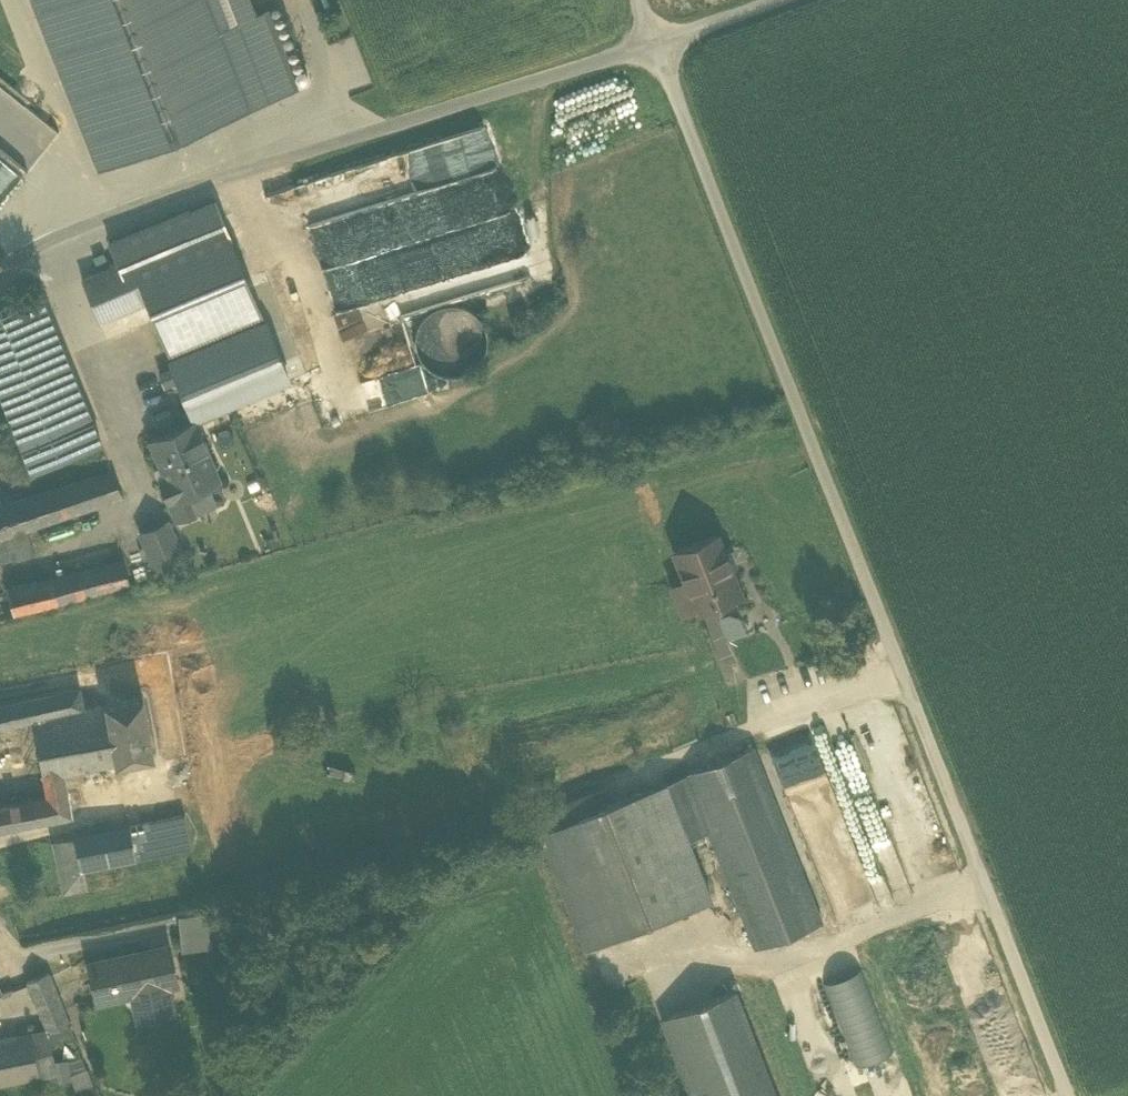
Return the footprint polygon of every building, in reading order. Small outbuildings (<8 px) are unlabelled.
[(101,161),(296,85),(266,9),(249,16),(243,0),(38,0),(101,161)] [(32,99),(0,74),(0,139),(32,99)] [(475,121),(295,179),(310,226),(490,169),(475,121)] [(20,168),(0,152),(0,193),(20,168)] [(503,211),(490,169),(310,226),(324,268),(503,211)] [(170,358),(244,328),(264,319),(232,239),(224,218),(223,218),(216,199),(211,201),(191,210),(190,208),(109,241),(118,262),(82,276),(100,320),(147,301),(170,358)] [(517,255),(503,211),(324,268),(338,312),(517,255)] [(517,255),(338,312),(346,338),(525,280),(517,255)] [(59,337),(41,293),(0,310),(3,316),(0,318),(0,361),(59,337)] [(484,334),(475,320),(459,313),(443,313),(428,321),(418,335),(416,351),(422,367),(435,378),(451,382),(468,378),(480,367),(486,351),(484,334)] [(265,319),(264,319),(244,328),(247,335),(172,366),(194,418),(289,378),(265,319)] [(23,446),(92,418),(59,337),(0,361),(0,390),(23,446)] [(359,407),(427,391),(422,369),(353,386),(359,407)] [(101,441),(92,418),(23,446),(32,469),(101,441)] [(194,419),(188,421),(200,448),(206,445),(194,419)] [(159,477),(168,499),(191,490),(206,484),(219,478),(206,445),(200,448),(188,421),(149,437),(165,475),(159,477)] [(165,475),(149,437),(143,440),(159,477),(165,475)] [(0,507),(0,536),(124,495),(113,469),(0,507)] [(198,507),(213,500),(206,484),(191,490),(198,507)] [(168,499),(175,516),(198,507),(191,490),(168,499)] [(140,533),(154,567),(183,555),(169,521),(140,533)] [(12,560),(35,551),(27,530),(0,540),(0,555),(2,560),(11,556),(12,560)] [(740,593),(729,567),(724,552),(716,534),(675,551),(686,579),(673,584),(684,612),(697,607),(698,609),(740,593)] [(730,550),(724,552),(729,567),(735,564),(730,550)] [(130,583),(124,557),(53,576),(59,601),(130,583)] [(7,587),(14,612),(59,601),(53,576),(7,587)] [(110,668),(113,683),(136,678),(132,663),(110,668)] [(44,780),(64,775),(63,771),(87,766),(85,751),(90,750),(82,706),(83,706),(79,686),(0,701),(0,724),(32,717),(44,780)] [(85,751),(87,766),(152,754),(141,695),(83,706),(82,706),(90,750),(85,751)] [(822,727),(772,747),(837,915),(887,896),(822,727)] [(753,747),(598,808),(540,831),(539,831),(585,948),(711,899),(688,840),(710,831),(755,946),(821,921),(753,747)] [(67,791),(64,775),(44,780),(47,795),(67,791)] [(67,791),(47,795),(0,804),(0,829),(72,815),(67,791)] [(533,813),(540,831),(598,808),(592,791),(533,813)] [(54,839),(64,892),(87,886),(83,866),(189,844),(184,815),(54,839)] [(921,925),(989,1095),(1011,1095),(1036,1086),(966,907),(921,925)] [(181,931),(182,946),(209,943),(206,912),(180,915),(182,931),(181,931)] [(142,989),(148,1017),(173,1011),(167,984),(178,982),(170,947),(152,951),(151,947),(88,960),(96,999),(132,992),(142,989)] [(854,1067),(893,1052),(861,968),(822,983),(854,1067)] [(28,981),(49,1030),(69,1022),(49,972),(28,981)] [(142,989),(132,992),(138,1019),(148,1017),(142,989)] [(735,990),(662,1018),(691,1095),(776,1095),(735,990)] [(49,1030),(32,1035),(35,1051),(74,1035),(69,1022),(49,1030)] [(0,1039),(0,1083),(40,1075),(35,1051),(32,1035),(31,1033),(0,1039)]
